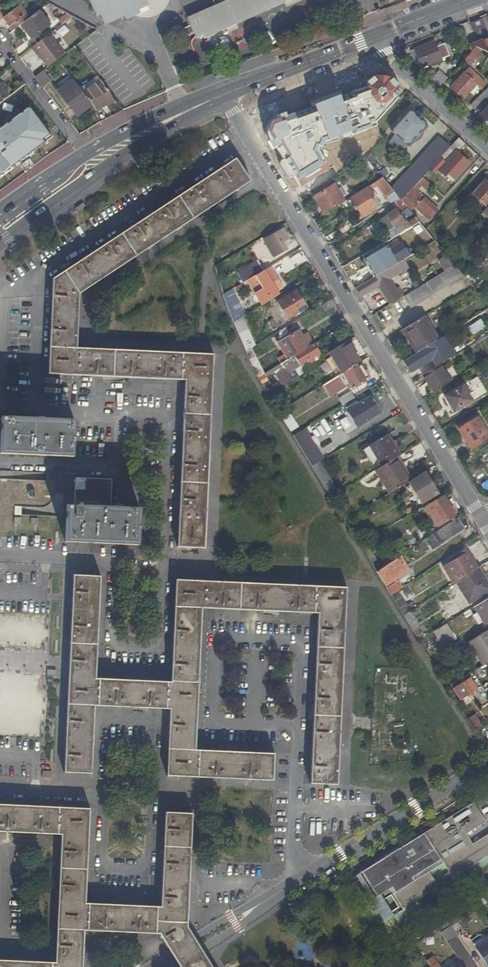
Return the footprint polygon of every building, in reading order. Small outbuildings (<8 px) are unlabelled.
[(144,5),(142,0),(88,0),(94,14),(98,13),(103,23),(123,14),(125,18),(136,13),(134,10),(144,5)] [(207,35),(285,0),(213,0),(216,6),(186,19),(194,36),(205,32),(207,35)] [(7,28),(12,34),(18,29),(28,21),(19,9),(6,19),(2,23),(7,28)] [(60,22),(71,14),(66,11),(56,18),(60,22)] [(28,21),(18,29),(30,43),(52,26),(47,19),(44,20),(39,13),(28,21)] [(47,32),(29,47),(35,54),(36,53),(45,65),(55,58),(62,52),(47,32)] [(467,46),(468,50),(468,51),(473,46),(487,53),(487,37),(467,46)] [(231,41),(233,52),(246,51),(244,39),(231,41)] [(414,49),(419,64),(447,54),(444,45),(436,48),(434,42),(414,49)] [(479,50),(473,48),(463,58),(467,62),(479,50)] [(436,84),(444,77),(438,71),(436,73),(428,65),(422,71),(436,84)] [(466,66),(448,85),(460,97),(472,84),(480,90),(485,84),(466,66)] [(41,68),(33,75),(38,82),(47,75),(41,68)] [(365,85),(267,122),(266,132),(268,139),(263,141),(294,190),(333,167),(338,176),(367,160),(385,138),(377,127),(376,121),(407,91),(391,77),(375,76),(365,85)] [(82,93),(71,79),(57,90),(75,113),(89,102),(82,93)] [(98,80),(82,93),(89,102),(94,109),(101,104),(100,103),(110,95),(98,80)] [(5,97),(9,94),(2,85),(1,87),(0,86),(0,101),(5,97)] [(487,88),(469,106),(474,111),(475,110),(487,98),(487,89),(487,88)] [(57,141),(28,97),(0,117),(0,177),(57,141)] [(475,110),(487,122),(487,98),(475,110)] [(409,111),(389,132),(407,148),(427,127),(409,111)] [(451,145),(458,150),(464,143),(457,138),(451,145)] [(449,148),(440,139),(406,175),(416,184),(421,178),(432,167),(449,148)] [(449,148),(432,167),(437,172),(454,153),(449,148)] [(454,153),(437,172),(443,178),(446,174),(453,181),(468,167),(454,153)] [(76,300),(246,187),(230,163),(49,286),(44,380),(172,385),(178,385),(175,476),(171,550),(199,550),(203,471),(207,360),(177,359),(73,354),(76,300)] [(416,184),(406,175),(391,191),(395,196),(399,201),(400,203),(412,188),(413,187),(416,184)] [(428,185),(421,178),(416,184),(413,187),(417,191),(420,187),(424,190),(428,185)] [(380,179),(373,183),(389,203),(393,200),(395,202),(399,201),(395,196),(391,191),(388,189),(380,179)] [(485,205),(487,201),(487,184),(484,180),(473,193),(485,205)] [(343,202),(333,187),(314,199),(323,215),(343,202)] [(400,203),(408,211),(412,207),(427,220),(436,210),(412,188),(400,203)] [(361,193),(351,199),(362,219),(379,210),(372,198),(368,201),(365,196),(363,198),(361,193)] [(400,235),(418,223),(408,211),(400,203),(399,201),(395,202),(401,209),(399,211),(398,209),(387,215),(399,235),(400,235)] [(352,229),(347,221),(335,228),(340,236),(352,229)] [(289,241),(283,231),(263,243),(273,259),(286,252),(282,245),(289,241)] [(434,242),(429,237),(421,241),(425,247),(434,242)] [(259,262),(270,257),(260,240),(250,246),(259,262)] [(386,249),(384,248),(362,260),(373,278),(395,264),(392,258),(402,252),(396,243),(386,249)] [(262,274),(256,264),(237,276),(242,285),(262,274)] [(354,289),(360,298),(377,287),(388,306),(401,298),(389,279),(401,272),(396,264),(395,264),(373,278),(354,289)] [(403,297),(410,310),(463,277),(454,266),(442,273),(403,297)] [(475,280),(467,271),(463,276),(463,277),(464,278),(470,285),(475,280)] [(263,274),(253,281),(265,301),(282,290),(277,281),(270,285),(263,274)] [(276,304),(287,322),(307,309),(296,292),(276,304)] [(243,319),(231,298),(224,302),(233,325),(237,322),(243,319)] [(325,314),(335,307),(331,301),(321,307),(325,314)] [(423,317),(401,330),(407,339),(410,338),(418,352),(431,344),(437,340),(423,317)] [(314,331),(319,339),(336,329),(331,320),(314,331)] [(250,351),(237,322),(233,325),(246,353),(250,351)] [(285,356),(288,361),(308,349),(297,332),(277,345),(285,356)] [(429,356),(436,368),(439,366),(454,357),(442,337),(437,340),(431,344),(437,351),(429,356)] [(328,352),(331,357),(341,374),(358,363),(345,342),(328,352)] [(403,361),(408,370),(429,356),(437,351),(431,344),(418,352),(403,361)] [(290,382),(286,375),(318,355),(313,346),(308,349),(288,361),(281,365),(280,366),(283,372),(273,378),(279,389),(290,382)] [(266,374),(251,350),(250,351),(246,353),(260,378),(266,374)] [(278,360),(281,365),(288,361),(285,356),(278,360)] [(436,368),(423,376),(434,394),(451,382),(439,366),(436,368)] [(343,377),(352,391),(364,384),(363,382),(368,379),(360,367),(355,370),(354,368),(342,375),(343,377)] [(324,385),(327,391),(341,383),(339,380),(337,376),(324,385)] [(443,396),(453,411),(470,401),(460,386),(443,396)] [(371,397),(368,398),(374,408),(377,406),(371,397)] [(346,412),(356,429),(379,415),(374,408),(368,398),(346,412)] [(0,448),(0,455),(73,457),(74,421),(2,419),(0,448)] [(471,451),(487,442),(487,436),(478,419),(458,430),(471,451)] [(323,461),(304,429),(295,434),(314,466),(323,461)] [(387,436),(369,448),(370,448),(381,467),(394,460),(400,456),(387,436)] [(370,448),(363,453),(374,472),(375,471),(381,467),(370,448)] [(346,489),(326,459),(323,461),(314,466),(333,496),(346,489)] [(381,467),(375,471),(389,494),(405,484),(410,481),(403,470),(401,471),(394,460),(381,467)] [(410,481),(405,484),(417,503),(434,492),(422,474),(410,481)] [(65,503),(64,541),(136,543),(138,507),(109,506),(110,478),(74,477),(73,504),(65,503)] [(442,497),(425,507),(437,526),(454,516),(442,497)] [(435,535),(441,544),(463,529),(457,520),(435,535)] [(377,562),(365,542),(361,544),(377,570),(400,556),(402,554),(399,549),(377,562)] [(409,551),(415,558),(420,553),(414,546),(409,551)] [(476,567),(467,553),(442,569),(451,584),(454,582),(476,568),(476,567)] [(409,568),(400,556),(377,570),(390,593),(395,590),(392,584),(397,580),(395,578),(409,568)] [(454,582),(467,602),(487,589),(487,587),(476,568),(454,582)] [(100,575),(73,574),(68,664),(63,771),(91,772),(94,706),(106,707),(168,710),(165,774),(273,779),(274,752),(194,748),(198,667),(201,608),(311,614),(317,614),(313,694),(309,781),(338,782),(346,631),(348,585),(315,583),(175,576),(170,667),(169,679),(109,676),(95,675),(96,664),(100,575)] [(403,605),(395,592),(391,594),(403,614),(412,609),(408,602),(403,605)] [(474,607),(484,625),(487,622),(487,598),(474,607)] [(419,610),(416,606),(412,609),(403,614),(419,640),(423,638),(410,616),(419,610)] [(445,625),(433,632),(442,647),(454,640),(445,625)] [(468,642),(483,666),(487,663),(487,632),(487,631),(468,642)] [(429,647),(423,638),(419,640),(425,649),(429,647)] [(455,690),(462,701),(478,691),(471,680),(455,690)] [(483,729),(475,717),(468,722),(475,734),(483,729)] [(81,942),(81,929),(89,929),(157,931),(162,942),(186,928),(184,926),(187,866),(189,821),(190,812),(163,811),(160,881),(159,904),(110,903),(94,903),(82,902),(85,843),(86,834),(87,805),(14,803),(0,803),(0,830),(58,832),(58,842),(53,959),(0,957),(0,966),(79,966),(81,942)] [(357,874),(372,896),(388,887),(399,907),(436,886),(427,872),(440,863),(450,876),(487,854),(487,835),(471,843),(464,833),(483,822),(472,803),(424,833),(413,835),(357,874)] [(453,915),(438,928),(450,945),(457,940),(459,938),(456,933),(452,928),(459,923),(453,915)] [(452,928),(456,933),(462,929),(459,923),(452,928)] [(179,966),(188,966),(204,957),(196,945),(186,928),(162,942),(173,959),(179,966)] [(457,940),(450,945),(462,963),(465,966),(476,966),(457,940)] [(487,966),(487,944),(478,951),(487,966)] [(188,966),(211,966),(204,957),(188,966)] [(429,962),(432,966),(441,966),(435,958),(429,962)]
